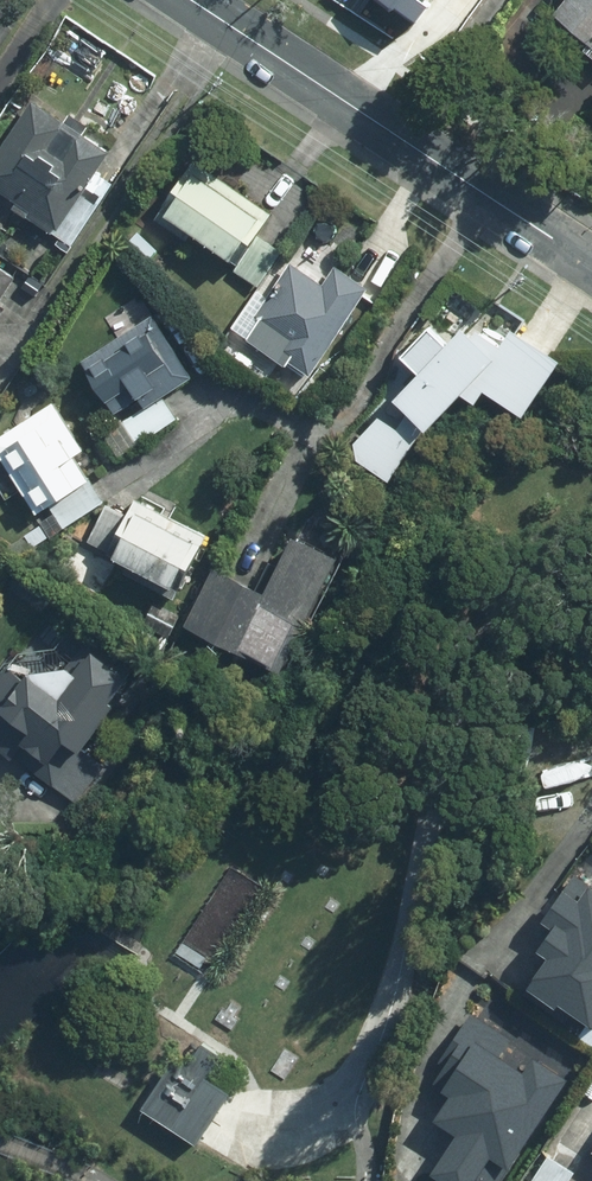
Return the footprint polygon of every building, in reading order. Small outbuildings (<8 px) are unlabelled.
[(416,14),(426,0),(396,0),(416,14)] [(564,1),(560,6),(572,15),(558,33),(591,59),(591,0),(562,0),(564,1)] [(37,102),(0,156),(0,185),(39,211),(35,217),(75,243),(115,183),(101,173),(116,152),(87,133),(92,126),(74,114),(68,123),(37,102)] [(196,161),(159,217),(192,239),(198,229),(246,260),(240,269),(263,283),(285,250),(260,234),(275,212),(235,187),(196,161)] [(23,276),(0,262),(0,311),(23,276)] [(253,330),(320,373),(375,288),(344,267),(331,285),(296,263),(253,330)] [(156,315),(86,362),(119,412),(145,395),(153,406),(128,423),(142,443),(181,417),(167,397),(198,376),(156,315)] [(418,424),(424,429),(458,394),(463,397),(474,405),(482,392),(517,413),(548,363),(502,334),(485,361),(455,331),(439,347),(419,327),(391,356),(413,377),(393,399),(404,410),(390,435),(370,423),(348,447),(350,461),(384,484),(418,424)] [(0,442),(0,446),(43,512),(95,479),(79,455),(89,449),(59,403),(0,442)] [(199,543),(128,508),(97,569),(168,604),(199,543)] [(185,634),(281,680),(336,568),(294,547),(277,581),(264,576),(253,598),(212,578),(185,634)] [(0,681),(0,712),(5,715),(0,722),(0,745),(80,799),(106,765),(90,753),(125,708),(119,703),(143,672),(97,637),(73,669),(39,674),(32,683),(11,666),(0,681)] [(521,991),(587,1037),(591,1030),(591,890),(569,873),(534,923),(545,932),(529,954),(541,963),(521,991)] [(203,960),(178,946),(173,955),(198,969),(203,960)] [(428,1179),(431,1180),(472,1180),(483,1165),(499,1176),(562,1080),(526,1057),(516,1071),(499,1060),(511,1041),(479,1020),(429,1097),(443,1106),(433,1121),(456,1137),(428,1179)] [(169,1062),(137,1110),(192,1145),(223,1097),(201,1082),(215,1061),(195,1048),(181,1070),(169,1062)] [(523,1180),(561,1180),(568,1171),(542,1153),(523,1180)]
